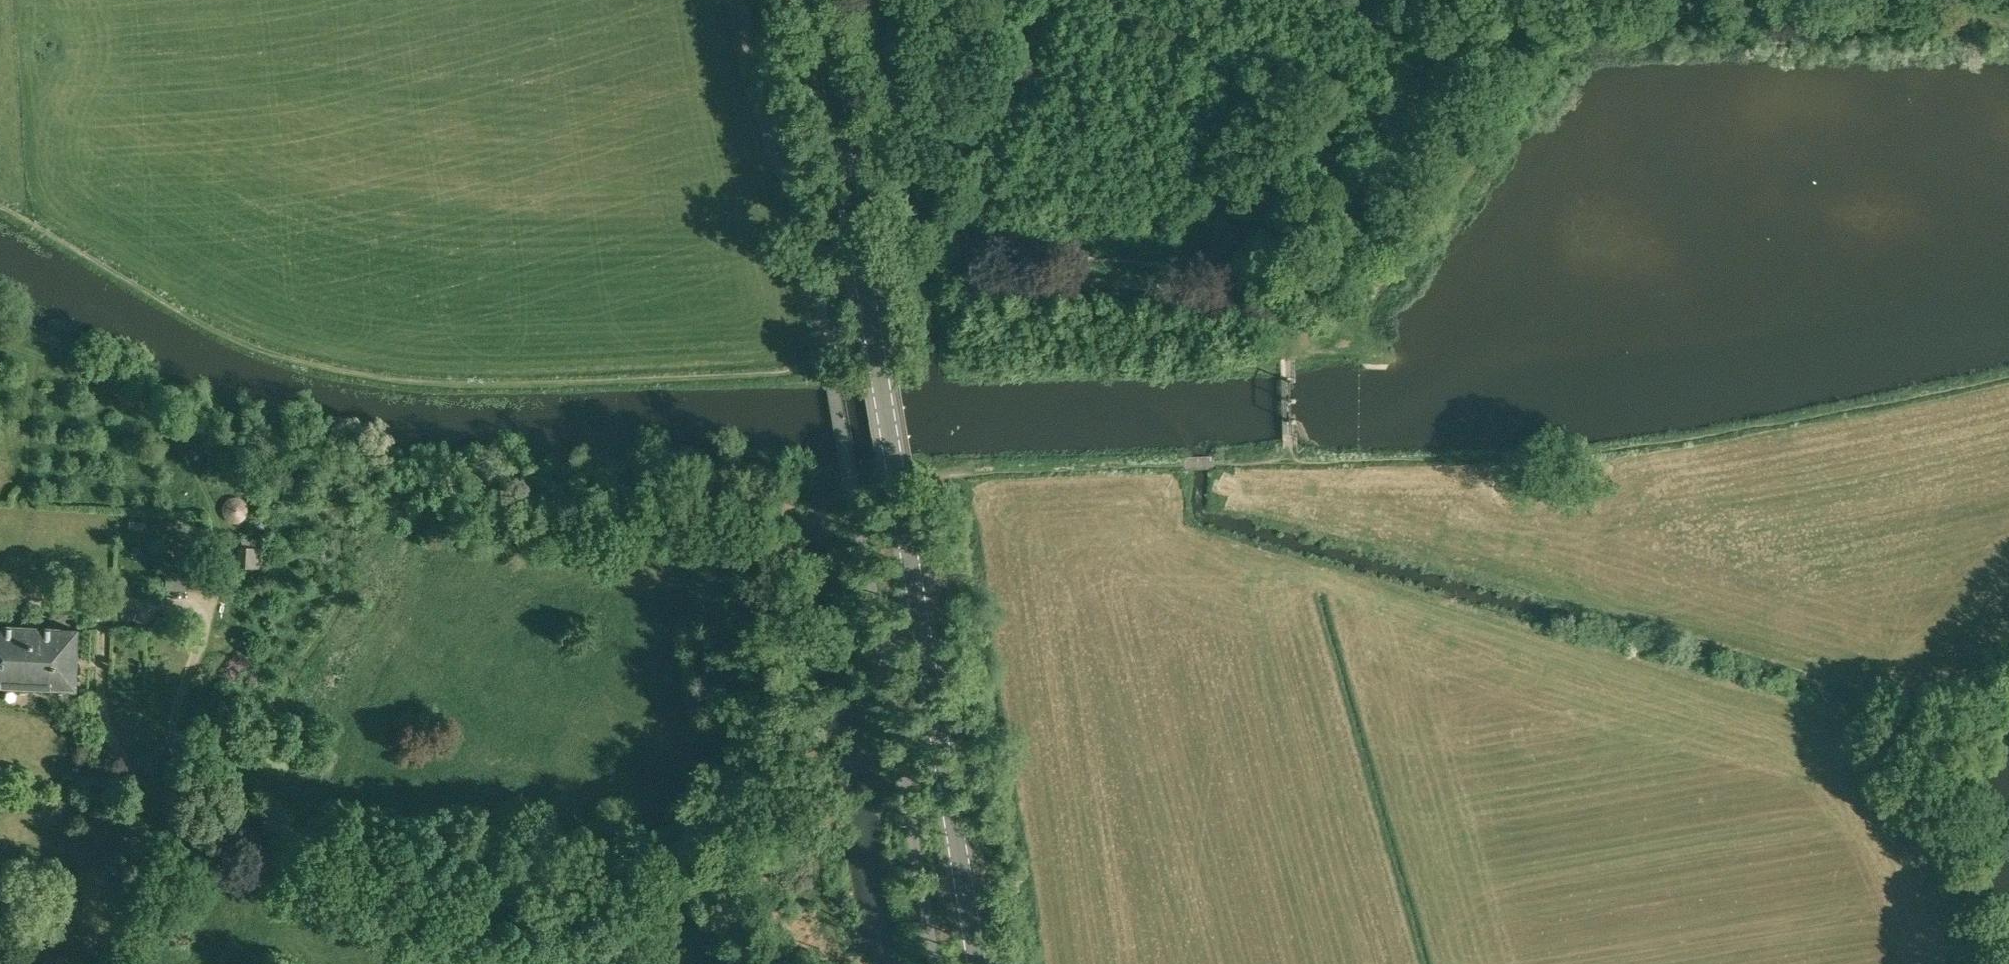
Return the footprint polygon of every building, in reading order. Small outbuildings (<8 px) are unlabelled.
[(262,546),(238,545),(237,565),(262,565),(262,546)] [(164,563),(164,589),(202,591),(202,565),(164,563)] [(75,629),(0,626),(0,685),(73,688),(75,629)]
